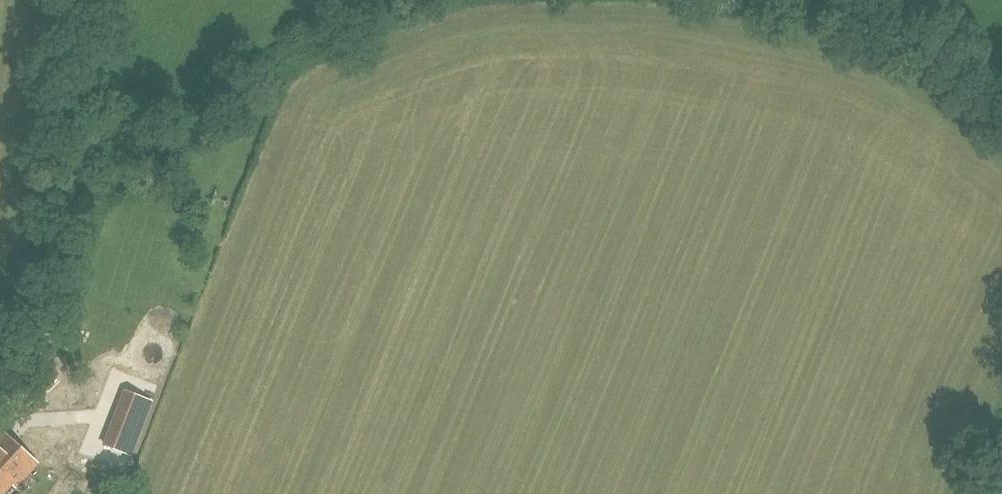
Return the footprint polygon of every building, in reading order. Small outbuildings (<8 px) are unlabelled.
[(132,455),(154,400),(124,388),(103,444),(132,455)] [(36,462),(4,433),(0,438),(0,491),(1,492),(11,482),(14,486),(36,462)]
